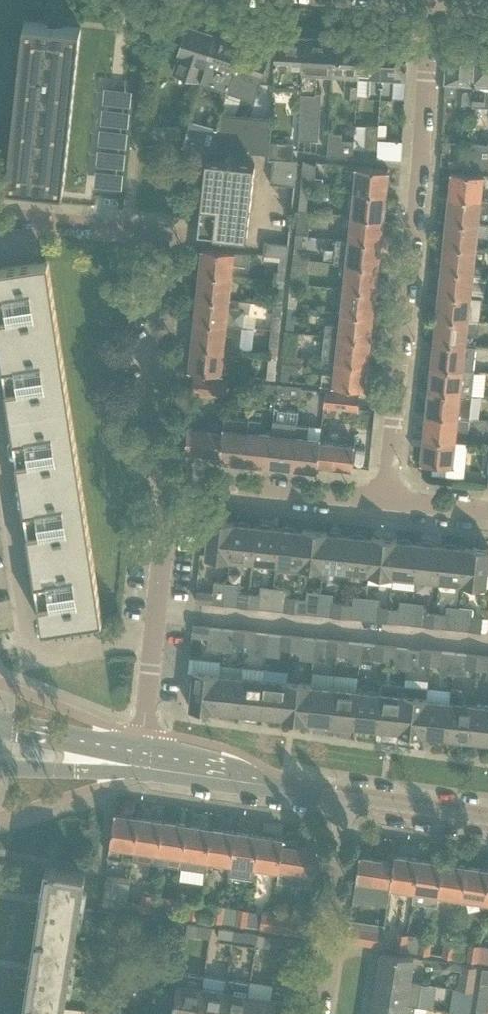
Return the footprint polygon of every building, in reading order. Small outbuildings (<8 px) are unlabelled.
[(11,144),(8,185),(26,187),(31,187),(63,190),(80,28),(80,27),(44,24),(24,21),(11,144)] [(178,56),(173,72),(200,80),(205,65),(215,35),(187,26),(178,56)] [(205,65),(200,80),(228,89),(243,44),(215,35),(205,65)] [(275,54),(273,85),(302,87),(305,37),(301,37),(276,35),(275,54)] [(301,114),(300,139),(318,141),(321,93),(317,93),(318,72),(333,73),(335,39),(305,37),(302,87),(301,114)] [(335,39),(333,73),(346,74),(359,75),(362,40),(348,39),(335,39)] [(362,40),(359,75),(371,76),(370,96),(373,96),(381,97),(385,42),(362,40)] [(385,42),(381,97),(393,98),(395,76),(406,77),(406,70),(408,43),(385,42)] [(270,52),(243,44),(228,89),(255,98),(270,52)] [(448,46),(445,96),(457,96),(456,102),(473,103),(477,48),(448,46)] [(473,103),(487,104),(487,48),(477,48),(473,103)] [(345,83),(344,96),(358,97),(359,84),(345,83)] [(122,188),(129,88),(99,86),(91,186),(122,188)] [(217,129),(212,151),(238,152),(239,152),(268,154),(270,142),(272,119),(220,114),(217,129)] [(189,122),(183,149),(212,151),(217,129),(203,126),(189,122)] [(153,125),(152,138),(163,139),(164,126),(153,125)] [(355,125),(354,148),(367,149),(378,149),(379,125),(369,125),(366,125),(366,126),(355,125)] [(329,132),(328,154),(329,154),(330,154),(353,155),(353,140),(342,140),(342,133),(329,132)] [(401,158),(402,140),(378,139),(377,157),(401,158)] [(268,154),(268,158),(274,158),(293,159),(294,143),(270,142),(268,154)] [(468,167),(487,168),(487,143),(487,145),(470,143),(469,155),(468,167)] [(449,152),(449,165),(468,167),(469,155),(449,152)] [(270,183),(295,186),(297,161),(273,158),(270,183)] [(255,165),(206,159),(198,233),(247,238),(255,165)] [(302,161),(300,185),(308,186),(313,187),(315,166),(302,161)] [(356,166),(353,191),(386,194),(389,169),(356,166)] [(453,171),(451,196),(482,199),(484,174),(453,171)] [(300,185),(299,202),(307,203),(308,186),(300,185)] [(353,191),(351,215),(384,218),(386,194),(353,191)] [(448,220),(479,223),(480,211),(487,212),(487,200),(482,199),(451,196),(448,220)] [(298,210),(296,234),(302,234),(304,235),(308,235),(308,233),(308,228),(310,211),(298,210)] [(351,215),(348,239),(381,243),(384,218),(351,215)] [(446,244),(477,247),(478,235),(487,236),(487,224),(479,223),(448,220),(446,244)] [(296,234),(293,258),(301,259),(301,257),(304,235),(302,234),(296,234)] [(337,238),(334,262),(346,264),(378,267),(381,243),(348,239),(337,238)] [(265,241),(263,255),(287,257),(288,244),(265,242),(266,241),(265,241)] [(446,244),(443,268),(474,271),(477,247),(446,244)] [(203,248),(200,273),(232,276),(233,264),(249,265),(251,253),(203,248)] [(292,276),(291,283),(298,283),(306,284),(309,260),(307,259),(306,259),(301,259),(293,258),(292,276)] [(37,262),(1,268),(0,268),(0,339),(43,628),(103,619),(49,261),(37,262)] [(346,264),(343,288),(376,291),(378,267),(346,264)] [(443,268),(441,292),(482,297),(482,296),(472,295),(474,271),(443,268)] [(200,273),(198,297),(229,300),(232,276),(200,273)] [(291,283),(289,307),(296,307),(298,283),(291,283)] [(343,288),(341,312),(373,315),(376,291),(343,288)] [(441,292),(438,316),(469,320),(480,321),(482,297),(441,292)] [(198,297),(195,321),(243,326),(245,309),(229,308),(229,300),(198,297)] [(273,305),(271,329),(281,330),(283,306),(273,305)] [(326,323),(325,335),(371,340),(373,315),(341,312),(339,324),(326,323)] [(438,316),(436,341),(466,344),(468,333),(478,334),(480,321),(469,320),(438,316)] [(195,321),(193,345),(224,348),(241,350),(243,326),(195,321)] [(271,329),(269,353),(279,354),(281,330),(271,329)] [(284,332),(283,348),(296,349),(298,333),(284,332)] [(323,359),(336,360),(368,364),(371,340),(325,335),(323,359)] [(436,341),(433,365),(473,369),(476,347),(466,346),(466,344),(436,341)] [(224,348),(193,345),(190,370),(221,373),(224,348)] [(279,354),(269,353),(267,378),(277,379),(279,354)] [(282,355),(280,380),(288,380),(289,372),(295,372),(298,373),(299,356),(296,356),(294,356),(282,355)] [(368,364),(336,360),(334,373),(322,371),(321,384),(366,389),(368,364)] [(433,365),(430,389),(472,393),(474,370),(473,370),(473,369),(433,365)] [(192,392),(217,394),(218,378),(194,376),(192,392)] [(218,378),(217,394),(227,395),(229,380),(218,378)] [(260,390),(260,391),(277,393),(278,386),(261,384),(260,390)] [(278,386),(277,393),(300,396),(301,388),(278,386)] [(430,389),(428,413),(469,417),(472,393),(430,389)] [(324,406),(336,407),(338,391),(326,390),(324,406)] [(338,391),(336,407),(359,410),(361,394),(338,391)] [(428,413),(425,437),(456,441),(457,428),(469,430),(470,418),(428,413)] [(218,459),(245,462),(248,430),(249,419),(225,417),(221,454),(220,459),(219,459),(218,459)] [(248,430),(245,462),(269,465),(273,432),(260,431),(259,431),(260,421),(249,419),(248,430)] [(269,465),(294,467),(298,427),(298,425),(274,422),(273,432),(269,465)] [(188,427),(186,450),(221,454),(223,431),(208,429),(204,429),(188,427)] [(298,427),(294,467),(319,470),(319,469),(318,469),(318,464),(319,464),(321,441),(322,438),(309,436),(310,428),(298,427)] [(425,437),(423,462),(433,463),(432,473),(465,477),(468,442),(456,441),(425,437)] [(355,445),(321,441),(319,464),(353,468),(355,445)] [(206,557),(230,560),(230,559),(234,523),(234,522),(210,519),(206,557)] [(234,523),(230,559),(253,561),(257,525),(248,524),(248,523),(246,521),(239,520),(236,521),(236,523),(234,523)] [(253,561),(277,564),(281,528),(271,527),(271,525),(269,523),(262,523),(259,524),(259,525),(257,525),(253,561)] [(300,567),(304,530),(294,529),(295,527),(292,526),(285,525),(282,526),(282,528),(281,528),(277,564),(276,569),(299,572),(300,567)] [(300,567),(323,570),(323,568),(327,532),(327,531),(304,529),(304,530),(300,567)] [(327,532),(323,568),(347,571),(350,535),(341,534),(342,532),(339,531),(332,530),(329,531),(329,533),(327,532)] [(350,535),(347,571),(370,573),(374,537),(364,536),(364,535),(362,533),(355,532),(352,533),(352,535),(350,535)] [(370,574),(393,577),(393,576),(397,540),(397,539),(374,536),(374,537),(370,573),(370,574)] [(397,540),(393,576),(416,578),(420,542),(411,541),(411,540),(409,538),(402,537),(399,538),(399,540),(397,540)] [(416,578),(440,581),(444,545),(434,544),(434,542),(432,541),(425,540),(422,541),(422,542),(420,542),(416,578)] [(462,584),(463,584),(467,546),(466,546),(466,547),(457,546),(457,545),(455,543),(448,542),(445,543),(445,545),(444,545),(440,581),(462,583),(462,584)] [(463,584),(486,587),(487,572),(487,548),(467,546),(463,584)] [(197,591),(196,601),(212,603),(213,593),(197,591)] [(239,592),(238,605),(249,606),(249,605),(249,603),(250,593),(242,593),(239,592)] [(249,605),(249,606),(259,607),(260,594),(250,593),(249,603),(249,605)] [(286,597),(284,610),(287,610),(295,611),(295,610),(296,609),(297,598),(289,598),(286,597)] [(295,610),(295,611),(305,612),(307,599),(297,598),(296,609),(295,610)] [(333,602),(331,615),(334,616),(342,617),(342,615),(342,614),(343,603),(336,603),(333,602)] [(342,615),(342,617),(352,618),(353,604),(343,603),(342,614),(342,615)] [(379,607),(378,620),(388,621),(389,620),(389,618),(390,608),(383,607),(379,607)] [(460,607),(457,629),(470,630),(472,617),(472,609),(472,608),(460,607)] [(389,620),(388,621),(398,622),(400,609),(390,608),(389,618),(389,620)] [(426,612),(424,625),(435,626),(435,625),(435,623),(436,613),(428,612),(426,612)] [(435,625),(435,626),(445,627),(447,614),(436,613),(435,623),(435,625)] [(472,617),(470,630),(481,631),(482,618),(476,617),(472,617)] [(193,625),(192,635),(209,637),(210,627),(193,625)] [(235,643),(245,644),(246,631),(237,629),(235,643)] [(246,631),(245,644),(256,646),(258,632),(246,631)] [(280,649),(291,650),(293,636),(282,635),(280,649)] [(293,636),(291,650),(303,652),(304,637),(293,636)] [(328,653),(338,654),(339,641),(329,640),(328,653)] [(339,641),(338,654),(350,655),(351,642),(339,641)] [(375,659),(384,660),(386,645),(376,644),(375,659)] [(386,645),(384,660),(396,661),(398,647),(386,645)] [(422,663),(431,664),(432,651),(423,650),(422,663)] [(432,651),(431,664),(443,665),(444,652),(432,651)] [(467,668),(478,669),(479,656),(470,655),(468,655),(467,668)] [(478,669),(487,670),(487,665),(487,656),(479,656),(478,669)] [(283,719),(284,719),(288,680),(289,671),(266,669),(265,678),(261,715),(269,716),(269,717),(272,719),(279,720),(282,719),(282,717),(283,717),(283,719)] [(190,708),(214,711),(218,673),(194,670),(190,708)] [(307,721),(307,722),(308,722),(308,721),(316,722),(316,724),(319,725),(325,726),(328,725),(329,723),(330,724),(334,687),(335,675),(312,672),(311,683),(311,684),(307,721)] [(236,712),(237,712),(241,675),(218,673),(214,711),(215,711),(215,710),(223,711),(223,712),(226,714),(233,715),(235,714),(236,712)] [(259,714),(261,715),(265,678),(241,675),(237,712),(247,713),(247,715),(249,716),(256,717),(259,716),(259,714)] [(284,719),(307,722),(311,683),(288,680),(284,719)] [(399,733),(400,733),(405,685),(382,682),(381,692),(377,728),(386,729),(385,731),(388,733),(395,733),(398,732),(398,731),(400,731),(399,733)] [(400,733),(423,735),(427,697),(428,687),(405,685),(400,733)] [(352,726),(354,726),(358,689),(334,687),(330,724),(340,724),(339,726),(342,728),(349,729),(352,727),(352,726)] [(468,739),(470,740),(474,703),(462,702),(463,689),(452,688),(450,701),(447,737),(456,738),(456,740),(458,742),(465,742),(468,741),(468,739)] [(375,728),(377,728),(381,692),(358,689),(354,726),(363,727),(363,729),(365,730),(372,731),(375,730),(375,728)] [(445,737),(447,737),(450,701),(428,698),(428,697),(427,697),(423,735),(424,735),(432,736),(432,737),(435,739),(442,740),(444,739),(445,737)] [(474,703),(470,740),(479,741),(478,742),(481,744),(487,745),(487,705),(474,703)] [(115,822),(110,857),(123,859),(125,846),(132,847),(135,848),(136,848),(140,822),(141,817),(116,813),(115,822)] [(135,860),(158,864),(164,820),(141,817),(135,860)] [(158,864),(181,867),(188,824),(164,820),(158,864)] [(181,867),(206,871),(207,860),(212,827),(188,824),(181,867)] [(212,827),(207,860),(208,860),(215,861),(231,864),(236,831),(212,827)] [(231,864),(230,874),(254,878),(255,867),(260,835),(236,831),(231,864)] [(255,867),(281,871),(285,839),(285,838),(260,835),(255,867)] [(319,849),(299,846),(300,841),(285,839),(281,871),(279,882),(314,887),(316,872),(319,849)] [(391,888),(392,888),(397,856),(394,855),(394,856),(395,856),(394,861),(361,856),(355,893),(370,895),(372,880),(392,883),(391,888)] [(392,888),(414,892),(419,859),(397,856),(392,888)] [(437,905),(438,895),(443,863),(419,859),(414,892),(413,902),(437,905)] [(438,895),(462,899),(467,866),(443,863),(438,895)] [(37,935),(76,941),(87,874),(59,869),(59,867),(51,866),(51,868),(47,868),(37,935)] [(487,903),(487,893),(487,869),(467,866),(462,899),(487,903)] [(106,879),(104,904),(105,904),(126,907),(129,883),(110,880),(108,880),(106,879)] [(139,909),(151,911),(153,894),(142,892),(139,909)] [(163,913),(174,915),(177,898),(165,896),(163,913)] [(187,917),(199,918),(201,901),(189,899),(187,917)] [(211,920),(223,922),(225,905),(214,903),(211,920)] [(225,906),(223,922),(235,924),(246,925),(249,910),(237,908),(225,906)] [(261,928),(272,929),(274,913),(264,911),(261,928)] [(274,913),(272,929),(306,935),(309,918),(274,913)] [(349,936),(348,940),(373,944),(383,946),(386,926),(386,925),(351,920),(349,934),(349,936)] [(197,924),(195,935),(210,938),(211,927),(212,926),(197,924)] [(220,928),(218,939),(234,941),(236,930),(220,928)] [(246,932),(245,943),(257,944),(259,934),(246,932)] [(397,933),(395,948),(405,949),(408,935),(397,933)] [(265,945),(279,948),(281,936),(267,934),(265,945)] [(26,1002),(66,1008),(76,941),(37,935),(26,1002)] [(408,935),(405,949),(417,951),(429,953),(432,938),(419,937),(408,935)] [(281,936),(279,948),(294,950),(296,939),(281,936)] [(445,940),(443,955),(454,957),(456,942),(445,940)] [(469,944),(467,959),(478,960),(480,945),(471,944),(470,944),(469,944)] [(383,952),(379,975),(411,980),(414,957),(383,952)] [(462,964),(459,989),(472,991),(473,991),(477,967),(462,964)] [(174,1013),(199,1013),(203,987),(205,976),(181,972),(179,983),(174,1013)] [(379,975),(375,998),(407,1003),(421,1005),(425,982),(411,980),(379,975)] [(199,1013),(222,1013),(226,991),(228,980),(205,976),(203,987),(199,1013)] [(222,1013),(246,1013),(249,995),(251,983),(228,980),(226,991),(222,1013)] [(477,1009),(487,1010),(487,985),(480,984),(477,1009)] [(159,989),(158,999),(168,1000),(169,990),(159,989)] [(451,997),(450,1010),(469,1013),(472,992),(460,990),(459,999),(451,997)] [(271,998),(249,995),(246,1013),(269,1013),(271,998)] [(269,1013),(294,1013),(296,1002),(271,998),(269,1013)] [(373,1013),(405,1013),(407,1003),(375,998),(373,1013)] [(66,1008),(26,1002),(24,1013),(65,1013),(66,1008)]
